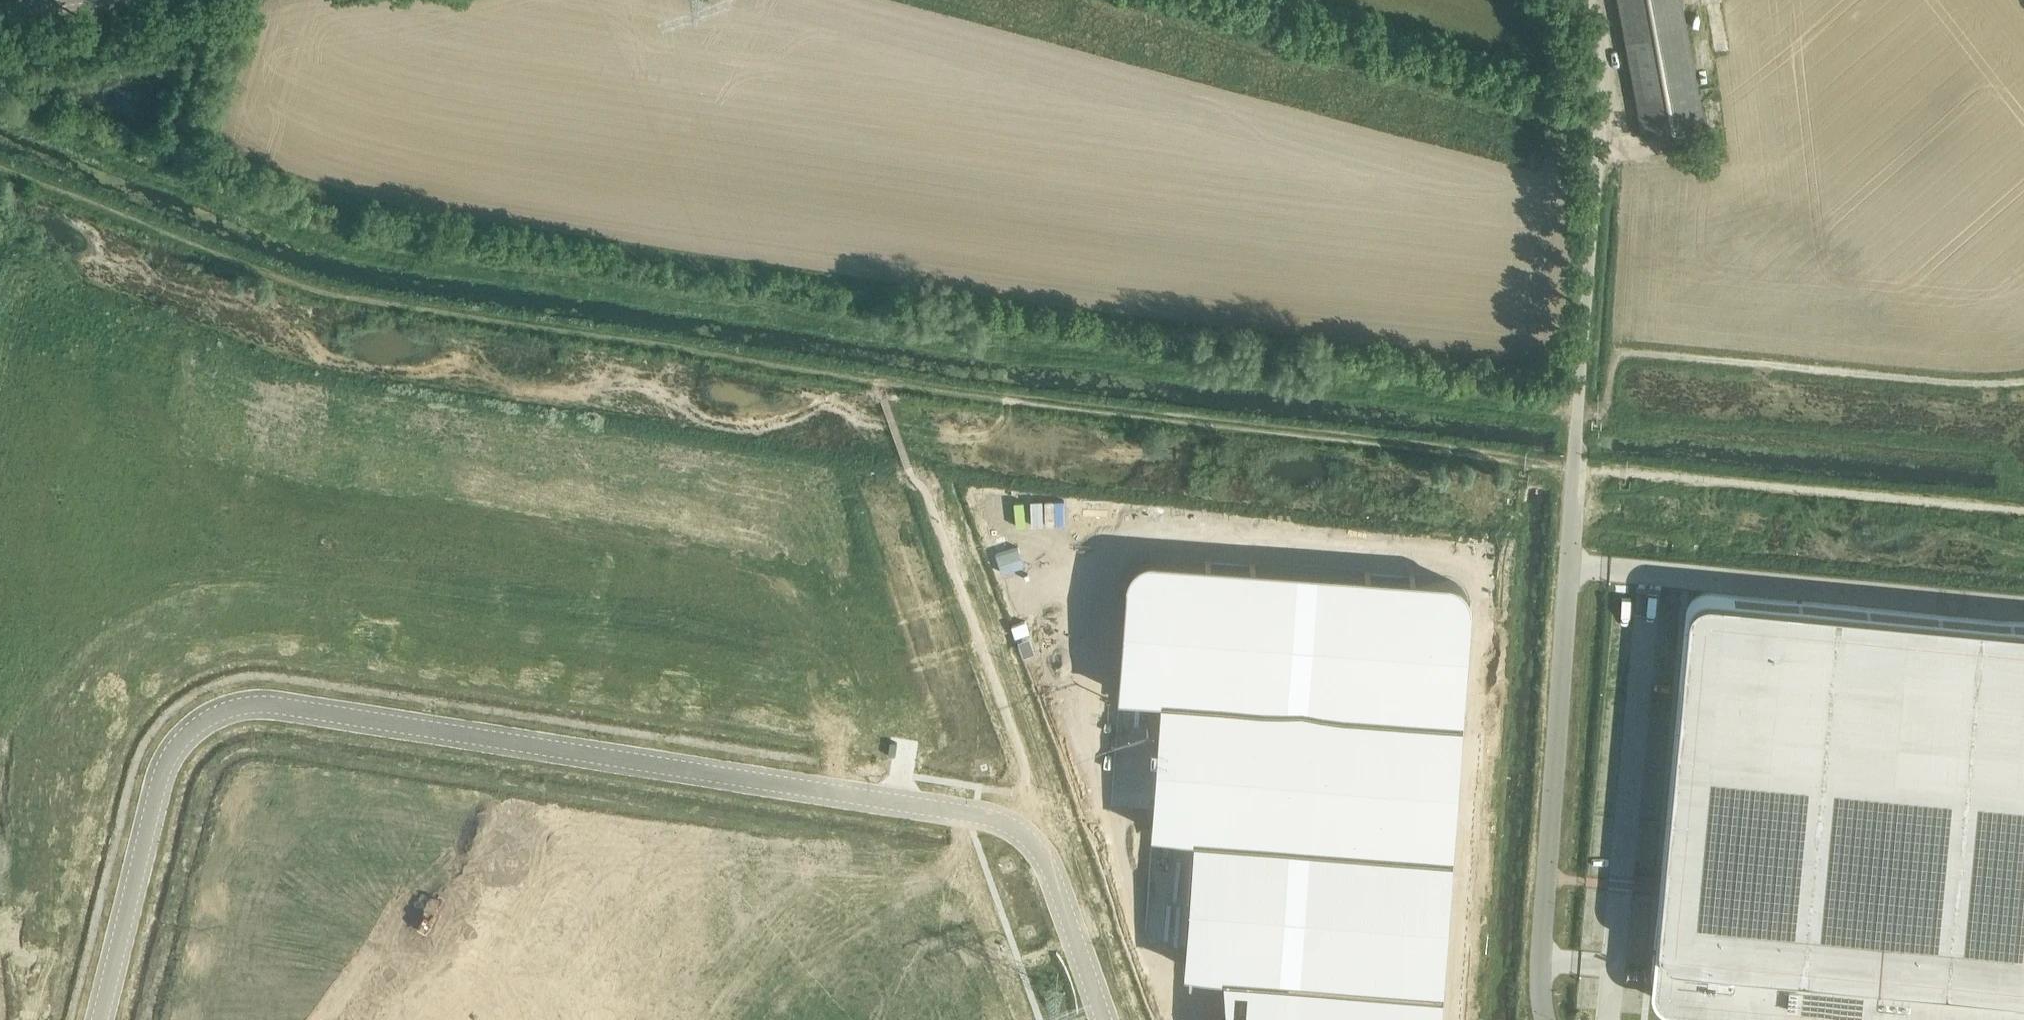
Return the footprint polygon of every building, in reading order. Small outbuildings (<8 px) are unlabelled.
[(1705,125),(1682,0),(1617,0),(1643,137),(1705,125)] [(1118,804),(1159,807),(1150,944),(1191,947),(1189,965),(1228,970),(1231,1019),(1442,1019),(1476,606),(1476,601),(1475,596),(1473,591),(1471,587),(1467,583),(1464,580),(1459,577),(1454,576),(1449,575),(1166,552),(1161,552),(1156,553),(1151,554),(1147,557),(1143,560),(1140,564),(1137,568),(1136,573),(1135,578),(1118,804)] [(1652,977),(1652,981),(1653,985),(1654,989),(1655,992),(1656,995),(1658,998),(1660,1000),(1663,1002),(1666,1004),(1669,1005),(1688,1006),(1688,1007),(1826,1019),(2023,1019),(2023,621),(1710,591),(1709,591),(1705,591),(1701,592),(1697,594),(1694,596),(1691,599),(1689,602),(1687,606),(1686,610),(1652,966),(1653,966),(1652,977)]
